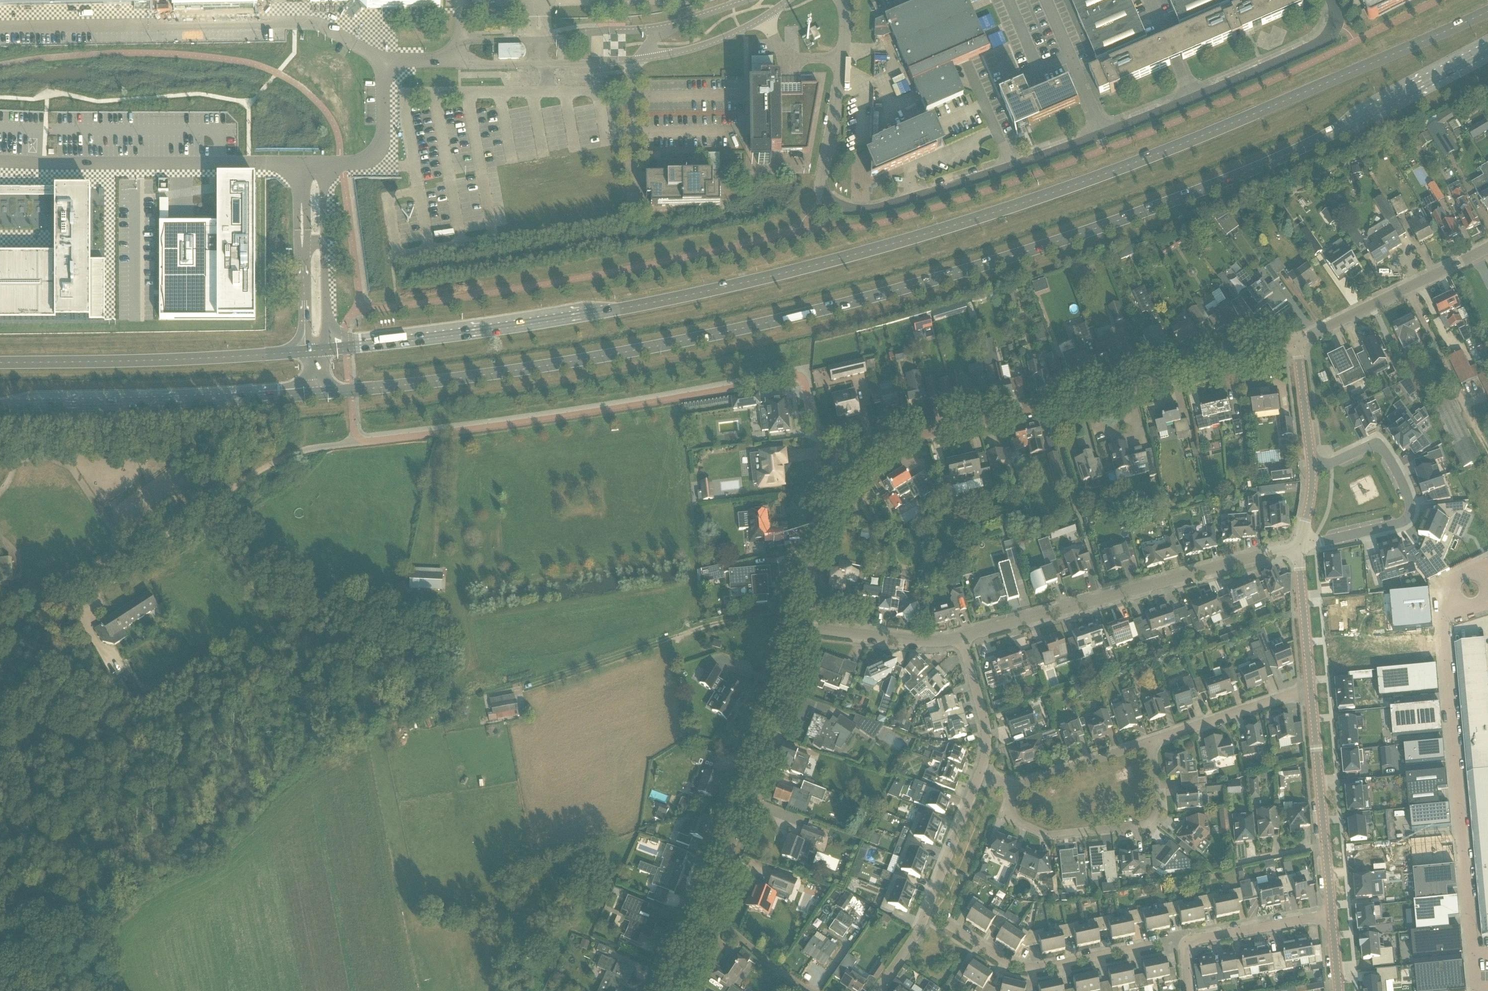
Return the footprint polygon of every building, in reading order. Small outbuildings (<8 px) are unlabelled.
[(134,4),(135,10),(150,9),(150,11),(152,11),(152,0),(0,0),(0,6),(134,4)] [(174,3),(174,10),(254,9),(254,4),(257,4),(257,2),(257,1),(254,1),(254,0),(174,0),(174,3)] [(440,8),(440,0),(359,0),(366,8),(369,7),(370,9),(440,9),(440,8)] [(966,0),(926,0),(876,22),(875,37),(883,38),(892,34),(909,73),(908,73),(912,83),(913,83),(926,111),(963,95),(951,67),(989,50),(985,40),(983,41),(966,0)] [(1131,0),(1071,0),(1097,62),(1148,40),(1131,0)] [(1168,66),(1170,65),(1170,64),(1177,61),(1182,58),(1183,60),(1233,38),(1234,40),(1244,36),(1243,34),(1253,29),(1253,28),(1262,24),(1262,25),(1303,8),(1304,5),(1304,2),(1303,0),(1255,0),(1173,36),(1173,37),(1172,37),(1168,40),(1161,43),(1160,41),(1090,72),(1100,95),(1110,91),(1111,93),(1122,89),(1121,86),(1168,66)] [(1180,26),(1231,4),(1229,0),(1169,0),(1180,26)] [(1368,16),(1368,17),(1369,18),(1370,18),(1370,19),(1371,19),(1372,19),(1373,19),(1374,19),(1379,16),(1411,0),(1360,0),(1368,16)] [(815,41),(820,38),(815,29),(809,32),(815,41)] [(526,44),(500,45),(500,61),(526,60),(526,44)] [(775,57),(753,57),(753,73),(775,73),(775,57)] [(807,152),(819,85),(801,85),(801,97),(780,97),(779,79),(760,79),(760,86),(752,86),(752,87),(749,87),(750,136),(750,138),(749,139),(748,139),(748,141),(748,142),(748,143),(749,144),(750,144),(750,153),(758,153),(758,164),(770,164),(770,152),(807,152)] [(910,79),(899,82),(903,95),(913,92),(910,79)] [(1070,80),(1060,85),(1030,97),(1026,88),(1002,98),(1006,108),(1015,128),(1020,126),(1021,128),(1025,126),(1024,124),(1028,122),(1030,126),(1080,104),(1070,80)] [(709,118),(714,118),(713,122),(720,123),(720,117),(728,117),(728,111),(709,110),(709,118)] [(937,151),(936,148),(941,146),(938,138),(939,138),(932,121),(871,147),(871,156),(868,157),(871,164),(870,179),(937,151)] [(1486,121),(1482,123),(1468,131),(1473,140),(1487,131),(1487,125),(1486,121)] [(1432,126),(1427,129),(1445,159),(1457,151),(1443,129),(1439,122),(1432,126)] [(1460,129),(1455,133),(1458,139),(1464,135),(1460,129)] [(1422,148),(1431,142),(1426,135),(1417,141),(1422,148)] [(721,153),(710,153),(711,170),(721,169),(721,153)] [(1487,164),(1479,168),(1487,183),(1487,166),(1487,164)] [(1353,174),(1364,173),(1363,166),(1352,168),(1353,174)] [(712,175),(681,176),(645,176),(646,198),(651,198),(651,207),(720,206),(719,186),(712,186),(712,175)] [(160,224),(160,319),(255,319),(255,177),(217,178),(217,183),(217,192),(217,224),(160,224)] [(1317,186),(1326,192),(1331,184),(1322,179),(1317,186)] [(1476,190),(1487,210),(1487,183),(1476,190)] [(1434,184),(1429,187),(1439,203),(1445,199),(1434,184)] [(1463,188),(1452,194),(1457,203),(1463,214),(1460,216),(1462,220),(1467,230),(1475,226),(1479,224),(1478,222),(1472,210),(1465,198),(1468,197),(1463,188)] [(105,320),(105,261),(90,262),(90,197),(90,189),(89,189),(55,190),(55,254),(0,254),(0,320),(105,320)] [(1368,233),(1367,236),(1374,247),(1368,251),(1377,266),(1390,259),(1386,253),(1401,244),(1397,238),(1405,233),(1383,197),(1375,202),(1387,221),(1368,233)] [(1400,197),(1390,202),(1397,216),(1408,211),(1400,197)] [(160,200),(160,219),(168,219),(168,200),(160,200)] [(1443,211),(1441,211),(1436,203),(1427,208),(1431,217),(1434,216),(1448,241),(1459,235),(1452,221),(1449,222),(1443,211)] [(1329,209),(1322,213),(1330,225),(1337,221),(1329,209)] [(1224,231),(1236,222),(1228,211),(1214,217),(1224,231)] [(1433,236),(1424,218),(1420,221),(1418,217),(1408,222),(1420,243),(1433,236)] [(1299,234),(1315,257),(1323,251),(1307,228),(1301,232),(1299,234)] [(1346,246),(1326,260),(1330,266),(1338,278),(1339,277),(1338,276),(1343,272),(1345,273),(1358,264),(1350,253),(1346,246)] [(1134,247),(1126,250),(1128,257),(1137,254),(1134,247)] [(1128,257),(1126,250),(1117,254),(1120,261),(1128,257)] [(1279,259),(1270,265),(1276,274),(1285,268),(1279,259)] [(1276,274),(1270,265),(1264,269),(1273,281),(1278,277),(1276,274)] [(1312,272),(1308,267),(1298,274),(1297,272),(1289,278),(1300,293),(1304,290),(1303,289),(1306,287),(1307,289),(1318,281),(1313,275),(1314,274),(1312,272)] [(1245,271),(1237,277),(1243,285),(1248,292),(1241,297),(1246,303),(1254,315),(1261,309),(1259,306),(1266,301),(1255,286),(1251,280),(1248,277),(1245,271)] [(1256,276),(1251,280),(1255,286),(1261,282),(1256,276)] [(1047,287),(1044,279),(1031,284),(1034,291),(1047,287)] [(1238,318),(1230,304),(1229,302),(1233,300),(1224,286),(1222,281),(1215,285),(1218,289),(1211,294),(1221,309),(1209,317),(1210,317),(1215,326),(1214,327),(1215,330),(1217,329),(1217,330),(1218,329),(1219,331),(1223,328),(1223,327),(1225,325),(1225,326),(1238,318)] [(1261,282),(1255,286),(1266,301),(1268,303),(1268,304),(1273,311),(1287,301),(1274,283),(1273,283),(1267,287),(1262,281),(1261,282)] [(1239,296),(1230,282),(1224,286),(1233,300),(1235,299),(1239,296)] [(1145,287),(1133,293),(1143,313),(1146,312),(1149,313),(1154,324),(1156,327),(1151,329),(1152,332),(1144,336),(1144,337),(1147,343),(1149,342),(1154,353),(1168,347),(1166,342),(1160,330),(1165,328),(1164,325),(1156,311),(1145,287)] [(1454,293),(1443,298),(1456,325),(1465,342),(1471,339),(1463,321),(1457,309),(1460,307),(1459,305),(1454,293)] [(1443,298),(1434,303),(1439,315),(1441,318),(1444,316),(1450,328),(1456,325),(1443,298)] [(976,319),(971,301),(965,302),(967,310),(971,321),(976,319)] [(967,310),(965,302),(957,305),(959,312),(967,310)] [(1110,307),(1115,322),(1125,319),(1119,304),(1110,307)] [(1205,311),(1201,304),(1196,307),(1197,308),(1203,318),(1206,315),(1204,312),(1205,311)] [(1198,327),(1206,322),(1203,318),(1197,308),(1190,313),(1195,321),(1174,331),(1178,340),(1177,340),(1178,342),(1179,341),(1180,344),(1193,338),(1197,336),(1198,336),(1194,328),(1198,327)] [(939,310),(931,312),(933,320),(941,318),(939,310)] [(1404,351),(1406,350),(1420,343),(1415,333),(1420,330),(1414,317),(1394,326),(1397,332),(1395,333),(1396,336),(1396,335),(1399,341),(1404,351)] [(929,318),(913,322),(916,332),(931,328),(929,318)] [(1075,349),(1062,353),(1067,367),(1070,376),(1080,373),(1081,378),(1093,374),(1089,364),(1089,363),(1092,362),(1085,345),(1092,342),(1089,333),(1085,323),(1068,330),(1075,349)] [(1039,334),(1034,335),(1036,341),(1047,337),(1044,327),(1037,329),(1039,334)] [(1109,352),(1114,366),(1130,360),(1126,348),(1127,346),(1125,342),(1123,341),(1119,331),(1103,337),(1104,339),(1093,343),(1098,356),(1109,352)] [(1367,353),(1358,357),(1369,379),(1379,374),(1375,367),(1386,361),(1382,353),(1386,351),(1380,339),(1376,341),(1376,340),(1373,341),(1372,340),(1365,343),(1366,344),(1363,346),(1367,353)] [(1003,383),(999,366),(993,367),(987,341),(977,343),(984,371),(988,370),(992,385),(992,388),(995,401),(1012,397),(1011,392),(1017,391),(1016,388),(1014,380),(1003,383)] [(1462,385),(1478,377),(1481,375),(1476,365),(1471,367),(1462,351),(1448,358),(1462,385)] [(894,354),(895,361),(904,359),(903,352),(894,354)] [(1350,364),(1344,353),(1344,352),(1342,352),(1326,360),(1326,361),(1330,359),(1336,373),(1339,378),(1339,377),(1343,375),(1348,387),(1349,386),(1348,384),(1356,380),(1358,382),(1357,379),(1364,376),(1367,384),(1368,384),(1356,358),(1355,358),(1356,361),(1350,364)] [(1055,355),(1049,356),(1052,373),(1058,372),(1055,355)] [(873,358),(866,359),(867,366),(875,364),(873,358)] [(1478,364),(1483,373),(1487,371),(1487,360),(1487,359),(1478,364)] [(831,381),(866,373),(863,360),(828,368),(831,381)] [(1037,363),(1027,365),(1030,378),(1035,377),(1038,391),(1050,388),(1047,374),(1048,372),(1047,367),(1045,366),(1044,361),(1042,360),(1038,361),(1037,363)] [(923,385),(920,372),(907,375),(910,388),(907,388),(910,401),(926,397),(923,385)] [(955,394),(963,392),(959,372),(950,374),(955,394)] [(1481,375),(1478,377),(1487,396),(1487,372),(1481,375)] [(982,374),(974,375),(972,376),(975,389),(968,391),(972,406),(988,402),(982,374)] [(953,396),(949,380),(937,383),(935,377),(926,379),(931,399),(941,396),(945,412),(956,409),(953,396)] [(1410,379),(1401,383),(1410,396),(1416,391),(1410,379)] [(881,394),(879,384),(870,386),(874,405),(882,403),(883,407),(891,405),(892,406),(896,405),(897,403),(898,403),(895,391),(881,394)] [(860,414),(853,389),(832,394),(838,418),(844,416),(845,418),(860,414)] [(1252,392),(1254,413),(1279,410),(1276,390),(1261,392),(1261,391),(1252,392)] [(733,409),(760,405),(758,394),(731,399),(733,409)] [(1450,395),(1450,394),(1431,403),(1431,404),(1463,469),(1482,460),(1450,395)] [(1365,395),(1356,400),(1357,400),(1358,403),(1356,404),(1356,405),(1367,399),(1365,396),(1365,395)] [(1227,396),(1214,399),(1217,416),(1219,423),(1232,420),(1231,413),(1231,412),(1227,396)] [(770,430),(770,433),(790,431),(786,398),(766,401),(769,420),(762,421),(763,431),(770,430)] [(1217,416),(1214,399),(1200,403),(1203,416),(1196,418),(1199,430),(1220,426),(1219,423),(1217,416)] [(1398,412),(1388,419),(1395,428),(1389,432),(1393,437),(1392,438),(1396,443),(1416,427),(1417,426),(1412,420),(1413,419),(1401,402),(1394,407),(1398,412)] [(1358,404),(1345,410),(1355,430),(1362,426),(1366,433),(1377,428),(1371,416),(1374,414),(1369,405),(1360,409),(1358,404)] [(1167,431),(1166,425),(1174,423),(1177,435),(1191,432),(1188,419),(1181,421),(1178,408),(1162,411),(1164,418),(1156,419),(1159,433),(1167,431)] [(1233,422),(1236,435),(1243,434),(1240,420),(1233,422)] [(1292,420),(1280,421),(1282,436),(1294,435),(1292,420)] [(1038,423),(1024,426),(1029,446),(1028,446),(1030,455),(1044,452),(1038,423)] [(1029,446),(1024,426),(1013,429),(1015,436),(1011,437),(1014,449),(1014,452),(1022,450),(1022,447),(1023,446),(1028,445),(1028,446),(1029,446)] [(1416,427),(1396,443),(1399,447),(1400,447),(1404,452),(1409,447),(1415,455),(1430,446),(1416,427)] [(1131,467),(1146,464),(1149,477),(1158,475),(1151,450),(1144,452),(1143,449),(1127,453),(1125,443),(1110,447),(1116,472),(1131,468),(1131,467)] [(999,464),(1005,463),(1002,449),(988,452),(993,473),(1000,471),(999,464)] [(785,450),(765,453),(758,453),(760,472),(756,472),(756,476),(755,477),(754,478),(754,480),(754,481),(755,483),(757,485),(757,486),(784,484),(783,481),(784,480),(784,475),(783,474),(782,472),(781,472),(780,463),(786,463),(785,450)] [(1419,484),(1441,477),(1436,462),(1443,459),(1441,450),(1428,455),(1428,457),(1421,459),(1424,470),(1416,473),(1420,484),(1419,484)] [(1105,477),(1101,462),(1094,464),(1091,452),(1083,455),(1084,457),(1075,460),(1082,482),(1091,479),(1092,482),(1105,477)] [(1057,453),(1047,455),(1056,484),(1065,482),(1057,453)] [(977,455),(961,459),(967,482),(991,477),(988,464),(979,466),(977,455)] [(967,482),(961,459),(946,463),(949,473),(940,475),(939,471),(943,488),(949,487),(967,482)] [(1271,469),(1273,481),(1293,478),(1291,467),(1271,469)] [(904,469),(898,473),(893,476),(887,479),(888,481),(884,483),(886,487),(886,488),(887,490),(888,490),(890,493),(896,490),(901,497),(910,491),(915,498),(920,495),(922,498),(936,489),(930,480),(925,472),(911,480),(904,469)] [(1447,487),(1445,488),(1441,477),(1419,484),(1423,496),(1434,492),(1437,501),(1451,499),(1447,487)] [(702,491),(697,492),(698,501),(703,500),(713,499),(711,482),(701,483),(702,491)] [(1011,487),(1014,500),(1028,496),(1024,484),(1011,487)] [(1285,487),(1259,490),(1260,498),(1286,494),(1285,487)] [(1247,495),(1249,512),(1259,512),(1257,489),(1251,490),(1252,494),(1247,495)] [(911,492),(901,498),(905,504),(915,498),(911,492)] [(896,494),(888,499),(891,503),(898,498),(896,494)] [(1262,504),(1263,519),(1264,529),(1265,529),(1264,520),(1271,520),(1272,529),(1280,528),(1282,529),(1286,529),(1287,529),(1290,525),(1289,521),(1288,519),(1287,508),(1278,509),(1278,503),(1268,503),(1262,504)] [(1444,533),(1454,537),(1467,507),(1463,505),(1463,504),(1446,505),(1447,512),(1444,519),(1428,513),(1423,524),(1444,533)] [(1181,529),(1177,530),(1179,539),(1183,538),(1185,552),(1186,556),(1200,553),(1203,553),(1202,550),(1217,547),(1215,537),(1213,526),(1212,526),(1208,507),(1202,509),(1204,518),(1206,527),(1207,535),(1200,536),(1199,535),(1195,536),(1194,527),(1190,528),(1188,527),(1187,527),(1186,527),(1184,527),(1183,528),(1181,529)] [(747,513),(738,514),(739,531),(748,530),(751,530),(752,540),(765,539),(765,541),(784,540),(783,531),(769,532),(769,526),(767,526),(766,511),(749,513),(747,513)] [(1061,514),(1053,516),(1056,523),(1064,521),(1061,514)] [(1228,524),(1222,524),(1223,538),(1223,542),(1237,541),(1240,541),(1240,538),(1255,537),(1253,515),(1246,516),(1237,516),(1237,523),(1228,524)] [(1423,524),(1419,535),(1426,538),(1420,552),(1438,576),(1450,570),(1440,557),(1445,545),(1440,543),(1444,533),(1423,524)] [(1064,527),(1049,532),(1052,540),(1066,534),(1064,527)] [(1159,546),(1142,551),(1146,564),(1147,568),(1161,564),(1164,564),(1163,561),(1178,557),(1177,553),(1175,547),(1172,536),(1165,538),(1167,545),(1159,547),(1159,546)] [(1048,538),(1038,541),(1046,565),(1056,561),(1048,538)] [(1013,540),(1005,543),(1007,550),(1015,548),(1013,540)] [(1392,545),(1390,545),(1397,570),(1416,565),(1428,581),(1438,576),(1420,552),(1420,551),(1417,553),(1413,548),(1408,549),(1409,550),(1404,551),(1402,542),(1398,543),(1398,541),(1391,543),(1392,545)] [(1112,551),(1100,554),(1103,565),(1105,565),(1107,573),(1121,569),(1119,562),(1129,560),(1126,550),(1125,544),(1111,547),(1112,551)] [(1390,545),(1389,546),(1389,544),(1382,546),(1383,548),(1379,549),(1381,556),(1371,558),(1376,576),(1397,570),(1390,545)] [(1080,553),(1065,558),(1069,569),(1072,578),(1084,574),(1087,573),(1086,570),(1084,563),(1089,561),(1086,551),(1081,553),(1080,553)] [(1348,579),(1343,579),(1341,556),(1325,558),(1326,566),(1325,566),(1326,573),(1327,582),(1333,581),(1335,596),(1349,594),(1348,579)] [(851,566),(839,563),(838,570),(830,569),(828,577),(830,578),(829,586),(832,586),(832,589),(844,592),(846,581),(856,583),(858,572),(850,571),(851,566)] [(982,589),(980,594),(981,598),(982,604),(987,607),(990,606),(992,606),(992,605),(997,604),(1000,599),(1000,598),(1006,596),(1008,602),(1008,601),(1018,598),(1018,599),(1019,598),(1016,589),(1009,563),(998,566),(1000,575),(1000,576),(1001,578),(991,580),(987,586),(988,587),(982,589)] [(705,569),(699,570),(700,584),(706,583),(706,577),(724,573),(723,573),(722,566),(710,568),(705,569)] [(751,584),(752,597),(755,597),(755,604),(767,603),(767,596),(769,596),(768,583),(771,582),(770,567),(729,570),(730,586),(751,584)] [(1057,582),(1055,576),(1052,567),(1037,572),(1038,575),(1030,577),(1032,584),(1035,594),(1046,590),(1045,586),(1057,582)] [(1283,596),(1290,593),(1291,575),(1287,575),(1278,578),(1274,569),(1262,575),(1271,595),(1281,591),(1283,596)] [(410,572),(409,589),(442,590),(443,573),(410,572)] [(1250,579),(1238,584),(1246,603),(1248,607),(1254,604),(1257,603),(1266,599),(1260,583),(1259,583),(1260,586),(1254,588),(1250,579)] [(880,598),(878,609),(897,612),(898,613),(898,615),(893,619),(898,615),(903,616),(907,622),(909,622),(918,614),(919,609),(912,600),(910,599),(908,601),(902,593),(898,592),(899,585),(883,583),(882,589),(881,599),(880,598)] [(1240,605),(1246,603),(1238,584),(1226,589),(1230,599),(1223,601),(1224,602),(1230,615),(1242,610),(1240,605)] [(881,599),(882,589),(864,586),(862,596),(880,598),(881,599)] [(962,589),(956,591),(954,589),(950,595),(952,597),(950,601),(951,604),(932,609),(936,624),(956,618),(954,612),(968,609),(962,589)] [(1430,589),(1390,593),(1393,631),(1433,627),(1430,589)] [(149,594),(102,625),(111,638),(123,631),(158,608),(149,594)] [(1214,594),(1202,599),(1210,618),(1219,614),(1222,622),(1231,618),(1230,615),(1224,602),(1218,604),(1214,594)] [(1337,607),(1330,607),(1332,630),(1348,629),(1347,618),(1356,618),(1355,607),(1365,606),(1364,595),(1337,598),(1337,607)] [(1210,618),(1202,599),(1191,604),(1195,614),(1189,617),(1193,626),(1196,633),(1205,630),(1201,622),(1210,618)] [(1168,606),(1157,610),(1163,628),(1169,626),(1172,633),(1183,629),(1182,625),(1179,615),(1172,617),(1168,606)] [(1149,633),(1163,628),(1157,610),(1145,614),(1147,621),(1142,623),(1140,620),(1133,622),(1134,624),(1138,638),(1140,643),(1151,639),(1149,633)] [(1290,613),(1279,616),(1281,621),(1291,620),(1290,613)] [(1189,617),(1182,619),(1184,627),(1192,624),(1189,617)] [(1125,619),(1108,624),(1112,634),(1116,647),(1132,641),(1132,640),(1138,638),(1134,624),(1127,626),(1125,619)] [(1097,625),(1085,629),(1091,648),(1091,649),(1103,645),(1105,652),(1113,649),(1106,630),(1100,632),(1097,625)] [(1085,629),(1084,627),(1072,632),(1075,641),(1068,643),(1069,645),(1072,653),(1075,662),(1084,659),(1082,651),(1091,648),(1085,629)] [(1263,630),(1255,633),(1257,638),(1259,641),(1261,648),(1269,669),(1270,668),(1269,666),(1276,664),(1278,669),(1293,664),(1289,654),(1290,653),(1291,651),(1290,649),(1289,648),(1287,648),(1286,647),(1279,650),(1278,647),(1271,650),(1265,635),(1263,630)] [(1032,646),(1031,647),(1038,666),(1044,664),(1045,666),(1056,662),(1055,660),(1067,656),(1066,654),(1072,653),(1069,645),(1064,647),(1059,634),(1043,640),(1046,647),(1033,651),(1032,646)] [(713,640),(711,647),(719,649),(721,642),(713,640)] [(1259,641),(1250,645),(1253,651),(1261,648),(1259,641)] [(1455,643),(1458,678),(1487,675),(1487,666),(1486,641),(1455,643)] [(1249,662),(1239,667),(1241,674),(1244,680),(1247,689),(1255,686),(1255,687),(1261,685),(1261,684),(1267,681),(1264,674),(1271,671),(1269,669),(1261,648),(1253,651),(1252,652),(1254,657),(1248,660),(1249,662)] [(1017,649),(1005,653),(1011,670),(1014,678),(1026,674),(1025,671),(1038,667),(1034,656),(1021,660),(1017,649)] [(1005,672),(1011,670),(1005,653),(994,657),(997,666),(989,669),(990,672),(984,674),(988,686),(1003,681),(1001,677),(1007,675),(1005,672)] [(850,690),(856,673),(854,672),(843,668),(845,662),(825,655),(821,665),(823,666),(821,670),(820,670),(816,681),(824,684),(839,690),(840,686),(846,688),(850,690)] [(910,681),(904,686),(910,693),(913,690),(935,670),(935,669),(929,663),(928,665),(925,662),(924,663),(918,657),(911,664),(905,670),(911,677),(910,681)] [(890,677),(892,671),(894,670),(897,663),(890,661),(888,661),(881,659),(869,664),(862,683),(871,687),(875,687),(877,684),(878,683),(890,677)] [(1436,665),(1377,671),(1380,699),(1439,693),(1436,665)] [(938,666),(935,669),(935,670),(913,690),(919,696),(925,691),(929,691),(935,698),(942,692),(949,685),(943,679),(945,677),(943,675),(944,673),(938,666)] [(1232,667),(1220,671),(1219,668),(1213,671),(1216,680),(1215,680),(1221,696),(1231,693),(1229,685),(1230,682),(1236,680),(1233,670),(1232,667)] [(1337,693),(1336,693),(1336,699),(1337,699),(1338,699),(1339,710),(1355,709),(1354,700),(1361,699),(1360,689),(1353,689),(1352,681),(1373,679),(1372,671),(1348,674),(1349,681),(1336,682),(1337,693)] [(699,684),(710,691),(718,679),(707,672),(699,684)] [(1458,678),(1459,691),(1487,689),(1487,675),(1458,678)] [(1172,694),(1175,703),(1178,712),(1187,709),(1186,708),(1192,706),(1189,697),(1196,695),(1190,677),(1182,680),(1183,682),(1176,684),(1179,692),(1172,694)] [(1221,696),(1215,680),(1206,684),(1203,678),(1194,682),(1195,683),(1198,693),(1204,691),(1207,692),(1210,700),(1221,696)] [(892,700),(898,682),(891,680),(883,683),(881,690),(884,696),(884,698),(892,700)] [(739,701),(740,700),(745,691),(730,682),(728,685),(722,681),(718,687),(724,691),(712,711),(717,714),(727,720),(733,711),(731,710),(738,700),(739,701)] [(1135,720),(1142,717),(1132,688),(1122,692),(1127,708),(1114,712),(1120,731),(1137,725),(1135,720)] [(1459,691),(1460,705),(1487,702),(1487,689),(1459,691)] [(1171,707),(1167,698),(1166,693),(1154,697),(1156,702),(1145,706),(1147,712),(1150,721),(1165,716),(1163,710),(1171,707)] [(514,695),(490,699),(493,716),(518,711),(516,700),(515,700),(514,695)] [(925,720),(926,725),(965,715),(963,706),(960,707),(960,704),(958,704),(955,696),(937,701),(940,710),(938,713),(930,716),(930,718),(925,720)] [(1460,705),(1462,718),(1487,716),(1487,702),(1460,705)] [(1440,703),(1390,708),(1393,737),(1443,733),(1440,703)] [(852,707),(845,704),(842,711),(849,714),(852,707)] [(1095,721),(1087,724),(1089,728),(1087,729),(1090,736),(1091,736),(1093,740),(1105,736),(1108,735),(1106,729),(1112,727),(1109,717),(1107,711),(1105,705),(1103,706),(1105,712),(1093,716),(1095,721)] [(1037,726),(1034,716),(1030,706),(1022,709),(1023,712),(1007,718),(1006,717),(1012,737),(1025,732),(1024,730),(1037,726)] [(967,723),(965,715),(926,725),(928,731),(933,730),(934,732),(942,730),(946,732),(948,741),(966,736),(964,728),(966,727),(965,724),(967,723)] [(840,716),(837,721),(833,718),(829,723),(828,725),(824,724),(825,721),(815,717),(810,731),(809,731),(808,732),(809,732),(807,737),(815,740),(813,745),(812,745),(820,751),(822,748),(834,753),(835,748),(836,747),(838,741),(845,744),(852,735),(846,731),(851,724),(854,727),(855,726),(852,725),(840,716)] [(886,718),(879,716),(877,723),(884,726),(886,718)] [(1462,718),(1463,732),(1487,730),(1487,716),(1462,718)] [(1303,744),(1302,730),(1293,731),(1290,717),(1275,720),(1276,725),(1268,727),(1270,738),(1278,736),(1279,741),(1290,739),(1291,746),(1303,744)] [(1346,720),(1341,721),(1342,735),(1341,735),(1342,735),(1342,738),(1341,738),(1341,739),(1342,739),(1343,747),(1359,745),(1357,728),(1364,727),(1363,718),(1354,718),(1354,719),(1347,720),(1347,719),(1346,719),(1346,720)] [(415,719),(406,721),(409,732),(418,730),(415,719)] [(882,726),(866,719),(861,731),(860,730),(859,731),(869,738),(869,737),(868,736),(873,730),(877,733),(882,726)] [(1068,726),(1061,729),(1064,739),(1067,749),(1080,745),(1078,738),(1084,736),(1082,731),(1079,722),(1078,719),(1067,722),(1068,726)] [(911,725),(901,721),(898,730),(908,733),(911,725)] [(1256,747),(1263,745),(1259,726),(1245,729),(1248,743),(1241,744),(1243,757),(1257,754),(1256,747)] [(1463,732),(1464,746),(1487,743),(1487,730),(1463,732)] [(1018,749),(1009,752),(1014,765),(1022,762),(1023,765),(1036,760),(1035,756),(1041,754),(1039,748),(1037,743),(1042,742),(1039,735),(1026,739),(1028,746),(1018,749)] [(1233,757),(1232,752),(1230,742),(1222,744),(1221,738),(1205,741),(1209,758),(1201,760),(1203,770),(1204,774),(1216,771),(1214,761),(1225,759),(1233,757)] [(1446,761),(1444,742),(1404,745),(1406,765),(1446,761)] [(1464,746),(1466,759),(1487,757),(1487,743),(1464,746)] [(779,756),(774,768),(789,774),(790,772),(803,776),(810,757),(797,753),(798,750),(783,745),(779,756)] [(965,751),(956,748),(948,745),(945,753),(941,755),(933,752),(930,760),(941,764),(958,771),(962,772),(965,764),(963,763),(964,760),(962,759),(965,751)] [(1392,748),(1383,748),(1383,766),(1393,766),(1392,748)] [(1345,774),(1360,773),(1359,764),(1363,763),(1362,751),(1358,752),(1358,751),(1343,753),(1345,774)] [(695,753),(692,761),(693,763),(698,765),(701,756),(695,753)] [(1181,788),(1191,787),(1191,786),(1206,785),(1205,778),(1198,779),(1197,773),(1187,774),(1185,753),(1165,755),(1168,776),(1180,775),(1181,788)] [(1466,759),(1467,773),(1487,771),(1487,757),(1466,759)] [(955,778),(958,771),(941,764),(937,772),(934,774),(926,771),(923,779),(954,791),(958,783),(956,782),(957,779),(955,778)] [(695,777),(689,792),(697,796),(698,793),(713,799),(720,779),(711,775),(714,769),(713,769),(702,765),(701,766),(697,778),(695,777)] [(1286,773),(1278,774),(1280,789),(1284,789),(1283,779),(1300,777),(1299,771),(1298,771),(1297,767),(1285,768),(1286,773)] [(1406,775),(1409,809),(1440,806),(1438,789),(1448,788),(1447,771),(1406,775)] [(1468,789),(1487,788),(1487,771),(1467,773),(1468,789)] [(1257,779),(1249,780),(1250,794),(1258,793),(1257,779)] [(1236,783),(1227,784),(1228,792),(1240,791),(1239,781),(1235,781),(1236,783)] [(778,785),(773,798),(785,803),(789,804),(791,798),(806,804),(809,797),(822,802),(826,792),(813,786),(804,783),(800,793),(799,793),(799,792),(793,789),(793,791),(790,790),(778,785)] [(1197,796),(1205,795),(1207,795),(1206,789),(1225,788),(1225,783),(1206,785),(1191,786),(1191,787),(1192,794),(1176,795),(1178,809),(1188,808),(1198,807),(1197,796)] [(914,802),(914,803),(944,815),(949,803),(938,798),(940,793),(923,786),(921,792),(919,791),(915,802),(914,802)] [(1346,789),(1348,813),(1364,811),(1364,810),(1363,801),(1369,800),(1368,787),(1346,789)] [(893,788),(889,796),(897,799),(898,799),(897,798),(900,791),(893,788)] [(1468,789),(1470,806),(1487,804),(1487,788),(1468,789)] [(1470,806),(1471,822),(1487,821),(1487,804),(1470,806)] [(1412,831),(1451,827),(1450,805),(1410,809),(1412,831)] [(660,806),(655,819),(663,822),(668,809),(660,806)] [(1308,806),(1298,807),(1292,808),(1293,812),(1284,813),(1285,824),(1289,823),(1290,832),(1299,832),(1299,827),(1310,826),(1308,806)] [(919,808),(913,825),(937,834),(941,823),(930,818),(932,813),(919,808)] [(1227,810),(1220,811),(1222,827),(1228,826),(1227,810)] [(1273,837),(1273,831),(1280,831),(1278,817),(1278,810),(1257,812),(1260,838),(1273,837)] [(1371,813),(1355,814),(1355,821),(1349,822),(1351,842),(1367,840),(1366,825),(1372,825),(1371,813)] [(1232,817),(1234,833),(1235,843),(1255,841),(1252,815),(1232,817)] [(676,841),(690,846),(692,839),(693,839),(692,839),(693,836),(703,840),(706,832),(707,833),(712,820),(702,816),(700,821),(695,819),(694,822),(691,822),(689,821),(687,822),(685,823),(684,825),(680,834),(679,833),(679,834),(676,841)] [(1199,818),(1189,819),(1187,820),(1188,827),(1185,832),(1183,832),(1180,835),(1180,837),(1179,839),(1183,841),(1194,850),(1194,851),(1208,833),(1207,818),(1199,818)] [(1471,822),(1473,838),(1487,837),(1487,821),(1471,822)] [(937,834),(913,825),(906,842),(919,847),(921,841),(932,845),(937,834)] [(782,857),(796,863),(799,855),(806,858),(809,851),(812,852),(815,846),(813,845),(814,841),(821,844),(824,836),(804,828),(801,836),(800,840),(794,838),(794,840),(789,838),(782,857)] [(994,856),(1003,860),(1015,866),(1019,852),(1014,849),(1014,847),(1013,847),(1016,841),(1007,837),(1006,839),(997,835),(994,842),(993,842),(991,847),(992,848),(991,850),(995,853),(994,856)] [(1442,836),(1410,839),(1413,870),(1455,866),(1453,845),(1443,846),(1442,836)] [(1473,838),(1474,855),(1487,854),(1487,837),(1473,838)] [(1183,841),(1179,846),(1190,855),(1194,850),(1183,841)] [(917,852),(919,847),(906,842),(900,858),(924,868),(928,857),(917,852)] [(1153,868),(1157,871),(1158,870),(1161,872),(1191,869),(1190,862),(1177,852),(1180,849),(1178,848),(1170,842),(1164,851),(1159,847),(1152,847),(1152,853),(1151,854),(1152,864),(1153,868)] [(1352,856),(1353,862),(1354,868),(1370,866),(1368,845),(1352,847),(1353,856),(1352,856)] [(658,870),(652,886),(675,895),(685,868),(683,867),(688,854),(667,846),(662,860),(664,860),(660,871),(658,870)] [(1117,883),(1115,862),(1115,858),(1114,852),(1103,854),(1102,850),(1100,848),(1091,849),(1089,851),(1090,861),(1091,870),(1099,869),(1100,872),(1104,872),(1107,884),(1117,883)] [(1120,852),(1121,857),(1115,858),(1115,862),(1121,862),(1122,873),(1134,872),(1134,875),(1146,874),(1146,866),(1145,856),(1137,857),(1136,849),(1133,849),(1133,850),(1120,852)] [(1050,873),(1049,863),(1048,853),(1040,854),(1039,856),(1027,850),(1023,858),(1024,859),(1021,867),(1022,868),(1037,874),(1050,873)] [(1060,862),(1062,882),(1071,881),(1071,877),(1075,877),(1076,888),(1087,887),(1084,855),(1077,856),(1077,858),(1073,858),(1072,851),(1059,852),(1060,862)] [(1474,855),(1476,871),(1487,870),(1487,854),(1474,855)] [(924,868),(900,858),(893,875),(906,880),(908,875),(920,879),(924,868)] [(985,873),(988,864),(981,861),(975,876),(988,883),(992,877),(985,873)] [(1391,864),(1375,865),(1376,873),(1386,872),(1391,872),(1391,864)] [(1455,866),(1413,870),(1416,902),(1448,899),(1447,889),(1457,888),(1455,866)] [(1476,871),(1477,888),(1487,887),(1487,870),(1476,871)] [(1364,876),(1354,877),(1356,899),(1372,898),(1372,897),(1374,897),(1373,882),(1387,881),(1386,872),(1376,873),(1364,874),(1364,876)] [(750,898),(746,907),(768,915),(777,890),(790,895),(796,881),(774,873),(769,887),(770,887),(769,891),(757,887),(756,889),(755,889),(754,892),(754,893),(752,899),(750,898)] [(1295,874),(1285,877),(1288,890),(1293,888),(1296,900),(1300,899),(1300,901),(1308,899),(1303,878),(1296,879),(1295,874)] [(906,880),(893,875),(887,892),(911,901),(915,890),(904,886),(906,880)] [(1282,891),(1288,890),(1285,877),(1274,879),(1275,884),(1269,885),(1273,906),(1280,905),(1280,903),(1284,902),(1282,891)] [(1273,906),(1269,885),(1258,887),(1257,883),(1250,884),(1250,881),(1244,882),(1244,881),(1243,878),(1238,879),(1240,889),(1243,902),(1243,899),(1259,896),(1261,907),(1265,906),(1266,908),(1273,906)] [(1477,888),(1479,904),(1487,903),(1487,887),(1477,888)] [(1243,902),(1240,889),(1234,891),(1228,892),(1230,897),(1224,898),(1228,916),(1239,913),(1237,903),(1243,902)] [(846,892),(836,905),(844,911),(853,897),(846,892)] [(911,901),(887,892),(880,909),(893,914),(895,909),(906,913),(911,901)] [(650,894),(647,900),(654,902),(656,896),(650,894)] [(1058,900),(1054,894),(1049,898),(1053,904),(1058,900)] [(1217,894),(1205,897),(1208,909),(1214,908),(1216,918),(1228,916),(1224,898),(1218,899),(1217,894)] [(1208,909),(1205,897),(1194,899),(1195,904),(1189,906),(1193,923),(1204,921),(1202,911),(1208,909)] [(976,927),(985,912),(981,909),(984,905),(982,903),(973,898),(966,909),(971,912),(966,921),(976,927)] [(1416,902),(1414,902),(1417,932),(1450,929),(1449,919),(1460,918),(1458,898),(1448,899),(1416,902)] [(659,915),(661,916),(646,909),(647,907),(629,899),(625,910),(638,915),(635,922),(633,922),(627,937),(636,942),(640,934),(649,938),(654,925),(657,926),(655,925),(659,915)] [(1193,923),(1189,906),(1184,907),(1182,901),(1171,904),(1173,917),(1179,915),(1181,926),(1193,923)] [(1479,904),(1480,920),(1487,920),(1487,903),(1479,904)] [(1167,918),(1173,917),(1171,904),(1159,906),(1160,912),(1154,913),(1158,930),(1169,928),(1167,918)] [(1374,908),(1357,909),(1358,917),(1357,917),(1358,923),(1359,931),(1372,930),(1373,936),(1394,934),(1393,925),(1376,927),(1374,908)] [(1158,930),(1154,913),(1149,914),(1148,909),(1136,911),(1138,924),(1144,923),(1146,933),(1158,930)] [(854,920),(840,911),(829,929),(842,938),(854,920)] [(991,925),(996,928),(1003,917),(993,911),(990,915),(985,912),(976,927),(985,934),(991,925)] [(1132,925),(1138,924),(1136,911),(1124,914),(1125,919),(1119,920),(1123,938),(1135,935),(1132,925)] [(1123,938),(1119,920),(1114,921),(1113,916),(1101,919),(1103,931),(1109,930),(1112,940),(1123,938)] [(1005,947),(1015,932),(1011,929),(1014,924),(1003,917),(996,928),(1001,931),(996,940),(1005,947)] [(1097,932),(1103,931),(1101,919),(1089,921),(1090,926),(1085,928),(1088,945),(1100,943),(1097,932)] [(1078,923),(1066,926),(1069,938),(1075,937),(1077,947),(1088,945),(1085,928),(1079,929),(1078,923)] [(1063,940),(1069,938),(1066,926),(1054,928),(1055,934),(1050,935),(1053,952),(1065,950),(1063,940)] [(1417,932),(1411,932),(1413,959),(1463,954),(1461,928),(1450,929),(1417,932)] [(1026,947),(1033,946),(1030,931),(1028,933),(1023,930),(1020,935),(1015,932),(1005,947),(1015,953),(1021,944),(1026,947)] [(1053,952),(1050,935),(1044,936),(1043,931),(1033,933),(1030,931),(1033,946),(1040,945),(1042,955),(1053,952)] [(1362,942),(1360,942),(1361,949),(1363,949),(1364,960),(1380,959),(1380,967),(1395,966),(1393,948),(1384,949),(1383,938),(1384,938),(1383,937),(1362,939),(1362,942)] [(836,948),(827,942),(824,946),(813,939),(804,952),(824,966),(836,948)] [(1306,940),(1297,941),(1301,960),(1309,959),(1310,966),(1323,963),(1322,948),(1314,949),(1312,941),(1306,942),(1306,940)] [(1301,960),(1297,941),(1289,943),(1289,945),(1283,946),(1284,955),(1278,956),(1281,971),(1293,969),(1293,966),(1292,962),(1300,961),(1301,960)] [(599,945),(597,951),(608,955),(611,950),(599,945)] [(1281,971),(1278,956),(1272,957),(1271,948),(1265,949),(1264,947),(1256,949),(1260,971),(1268,969),(1269,973),(1281,971)] [(1260,971),(1256,949),(1247,951),(1248,952),(1241,953),(1243,962),(1237,963),(1238,972),(1239,976),(1239,979),(1252,976),(1251,972),(1260,971)] [(747,965),(749,961),(755,965),(757,962),(751,958),(752,956),(742,950),(737,958),(733,956),(727,966),(728,966),(724,973),(716,968),(710,976),(725,986),(722,990),(739,990),(732,986),(747,965)] [(1237,963),(1235,953),(1226,954),(1227,956),(1221,957),(1222,966),(1216,967),(1218,976),(1219,982),(1231,980),(1231,977),(1239,976),(1238,972),(1237,963)] [(833,976),(842,982),(840,984),(847,988),(847,987),(850,989),(849,990),(851,990),(861,990),(867,983),(850,971),(857,961),(847,955),(833,976)] [(1207,989),(1206,985),(1210,984),(1209,977),(1217,976),(1218,976),(1216,967),(1214,957),(1206,958),(1206,960),(1200,961),(1201,970),(1195,971),(1199,990),(1207,989)] [(634,971),(619,964),(618,965),(603,958),(598,969),(608,973),(605,979),(610,981),(605,990),(624,990),(628,982),(629,983),(634,971)] [(1166,959),(1154,962),(1158,980),(1163,978),(1165,984),(1176,981),(1174,968),(1168,970),(1166,959)] [(1464,989),(1462,964),(1464,964),(1464,961),(1415,966),(1417,990),(1447,990),(1464,989)] [(1158,980),(1154,962),(1143,964),(1145,974),(1139,976),(1142,989),(1153,986),(1152,981),(1158,980)] [(972,984),(982,969),(973,963),(967,971),(962,968),(955,979),(965,985),(968,981),(972,984)] [(878,965),(870,976),(876,981),(884,969),(878,965)] [(1119,969),(1123,987),(1129,986),(1130,990),(1142,989),(1139,976),(1133,977),(1131,967),(1119,969)] [(1364,981),(1365,990),(1387,990),(1386,982),(1398,981),(1398,982),(1399,982),(1398,968),(1376,970),(1377,970),(1378,980),(1364,981)] [(982,969),(972,984),(977,987),(975,990),(992,990),(993,988),(986,984),(992,975),(982,969)] [(1119,969),(1108,972),(1110,982),(1104,983),(1106,990),(1118,990),(1117,988),(1123,987),(1119,969)] [(1084,976),(1087,990),(1106,990),(1104,983),(1098,984),(1096,974),(1084,976)] [(1084,976),(1073,979),(1075,989),(1069,990),(1087,990),(1084,976)] [(911,990),(895,980),(887,990),(910,990),(911,990)] [(1015,983),(1003,980),(1001,990),(993,988),(992,990),(1013,990),(1015,983)] [(1049,984),(1051,990),(1063,990),(1061,981),(1049,984)] [(935,986),(930,983),(924,990),(931,990),(935,986)]
